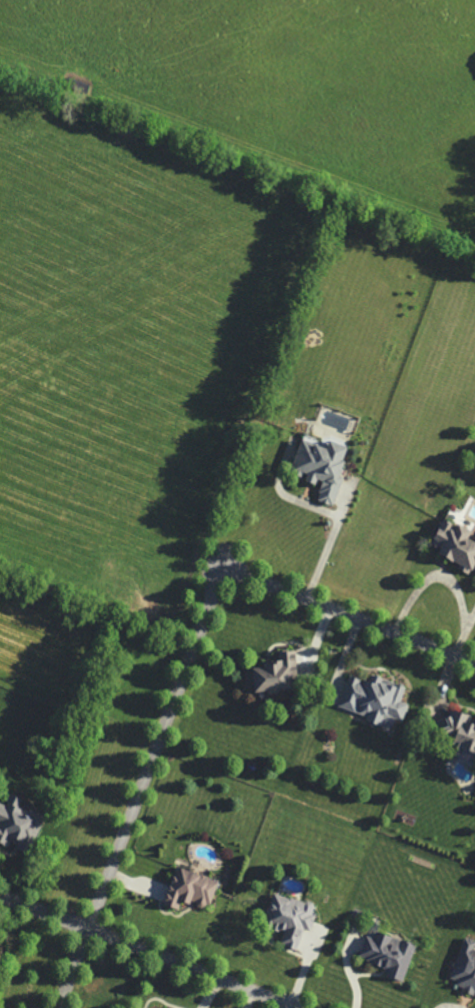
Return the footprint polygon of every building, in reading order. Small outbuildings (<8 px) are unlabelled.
[(328,506),(347,451),(323,443),(321,448),(297,440),(286,474),(319,485),(314,502),(328,506)] [(466,540),(469,533),(438,519),(426,547),(435,551),(432,558),(474,577),(474,544),(466,540)] [(260,693),(298,692),(298,679),(302,679),(301,651),(282,651),(282,665),(260,666),(260,693)] [(342,709),(397,728),(399,720),(407,723),(413,705),(405,702),(410,688),(375,676),(372,683),(353,676),(342,709)] [(49,819),(24,807),(27,800),(16,795),(11,806),(3,803),(0,809),(0,825),(2,826),(0,831),(0,843),(12,848),(15,842),(24,847),(22,850),(33,855),(49,819)] [(222,881),(180,868),(168,907),(183,911),(186,902),(213,910),(222,881)] [(302,951),(309,930),(314,932),(319,916),(316,915),(319,907),(279,893),(268,925),(288,932),(284,945),(302,951)] [(407,984),(420,946),(381,932),(378,940),(370,937),(363,959),(393,969),(390,977),(407,984)] [(468,938),(455,980),(462,982),(460,989),(474,993),(474,940),(468,938)]
